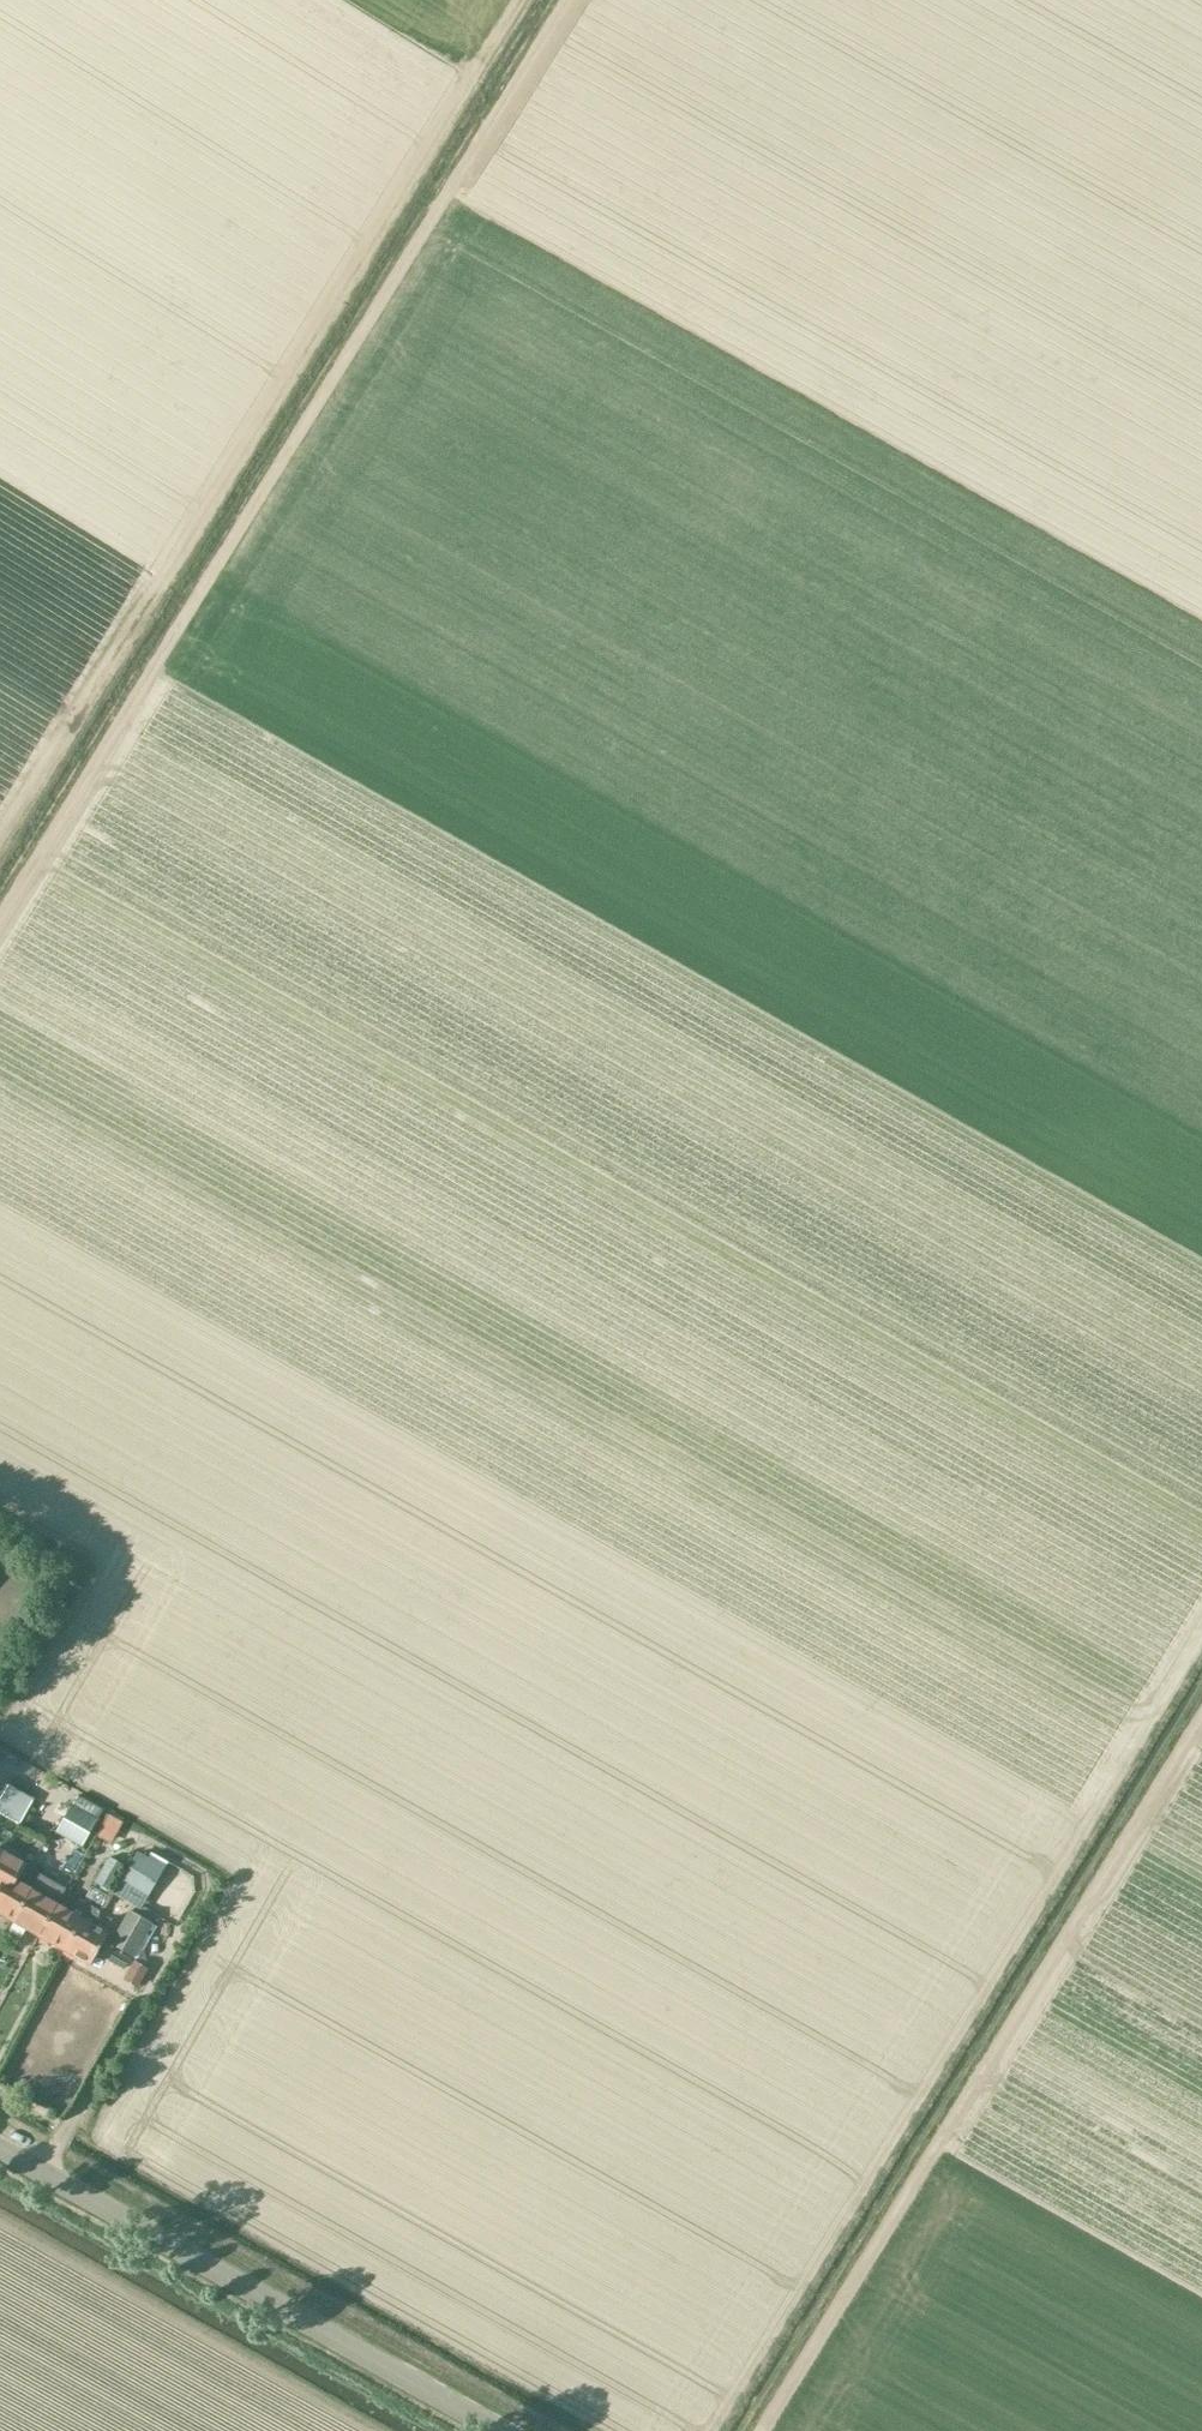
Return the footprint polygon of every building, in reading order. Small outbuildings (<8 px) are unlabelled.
[(33,1799),(7,1784),(0,1797),(0,1813),(19,1824),(33,1799)] [(71,1805),(56,1832),(82,1846),(97,1820),(71,1805)] [(12,1921),(30,1890),(39,1875),(28,1870),(18,1883),(15,1881),(24,1864),(0,1850),(0,1914),(12,1921)] [(108,1857),(93,1882),(108,1891),(123,1866),(108,1857)] [(12,1921),(38,1936),(56,1904),(57,1905),(66,1888),(40,1873),(39,1875),(30,1890),(12,1921)] [(63,1950),(89,1904),(79,1899),(69,1912),(57,1905),(56,1904),(38,1936),(63,1950)] [(89,1904),(63,1950),(90,1965),(108,1934),(94,1926),(100,1910),(89,1904)] [(129,1910),(110,1944),(133,1957),(152,1923),(129,1910)] [(135,1961),(125,1977),(138,1985),(147,1968),(135,1961)]
